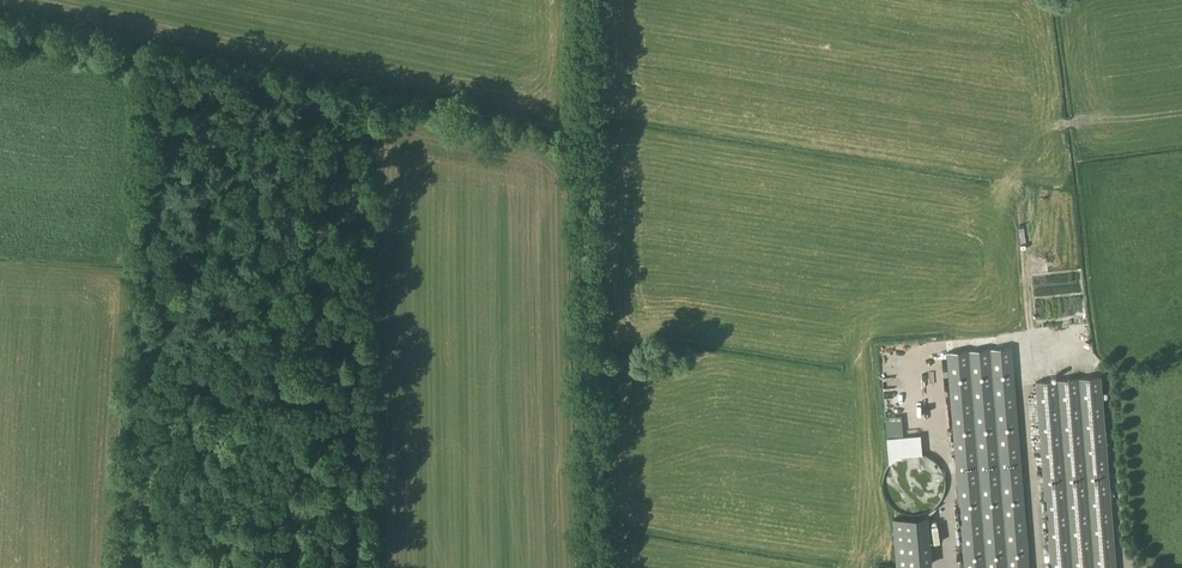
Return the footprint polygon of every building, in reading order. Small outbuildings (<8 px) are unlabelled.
[(964,567),(1029,567),(1011,347),(947,352),(964,567)] [(1051,567),(1116,567),(1101,376),(1036,381),(1051,567)] [(887,436),(903,435),(901,414),(886,416),(887,436)] [(896,566),(932,563),(928,514),(892,517),(896,566)]
